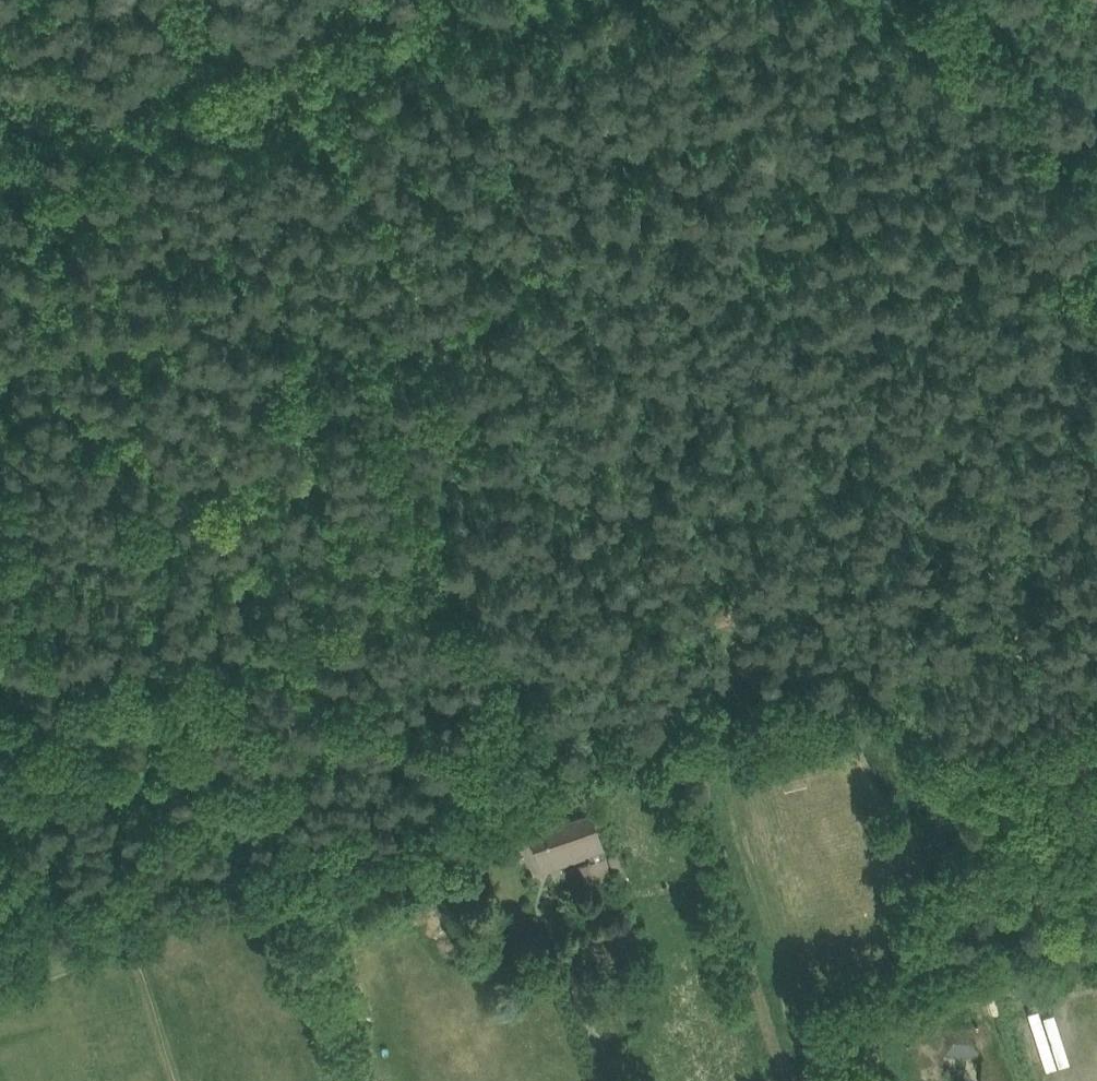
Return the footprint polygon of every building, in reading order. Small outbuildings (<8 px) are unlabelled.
[(555,863),(574,856),(572,851),(587,846),(591,857),(586,859),(586,860),(580,863),(587,883),(612,875),(606,855),(605,855),(590,811),(531,831),(541,862),(553,858),(555,863)] [(621,850),(606,855),(612,875),(628,869),(621,850)] [(984,991),(983,991),(988,1006),(966,1013),(965,1013),(967,1009),(956,1003),(954,1009),(941,1003),(930,1026),(906,1035),(914,1060),(909,1072),(929,1080),(942,1080),(945,1078),(945,1079),(946,1078),(939,1070),(940,1051),(942,1051),(984,1054),(986,1054),(985,1068),(986,1068),(987,1064),(991,1064),(991,1071),(994,1080),(1016,1080),(984,991)] [(1028,1012),(1043,1065),(1081,1054),(1066,1001),(1028,1012)]
